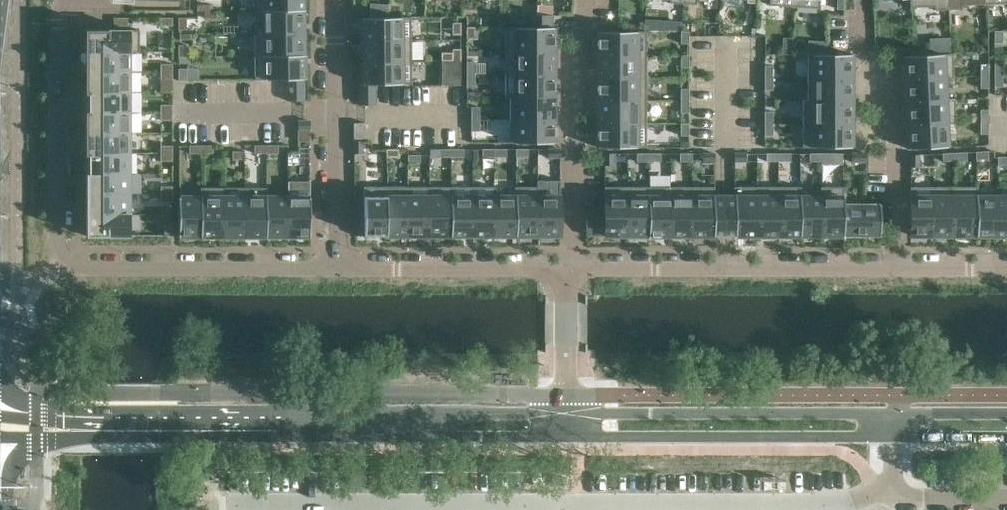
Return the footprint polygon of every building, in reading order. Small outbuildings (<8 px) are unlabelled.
[(303,0),(254,0),(254,10),(303,9),(303,0)] [(948,0),(911,0),(911,7),(934,6),(935,10),(948,9),(948,0)] [(985,0),(948,0),(948,9),(962,9),(962,5),(985,4),(985,0)] [(303,32),(303,9),(254,10),(255,33),(303,32)] [(552,26),(552,15),(552,14),(531,15),(529,14),(529,27),(552,26)] [(172,17),(160,17),(160,25),(172,25),(172,17)] [(186,29),(186,17),(178,17),(178,29),(186,29)] [(411,39),(411,17),(401,17),(362,17),(362,40),(411,39)] [(645,19),(644,31),(646,31),(662,31),(663,20),(645,19)] [(452,34),(461,34),(461,22),(452,22),(452,34)] [(474,26),(466,26),(466,38),(474,38),(474,26)] [(554,50),(554,26),(552,26),(529,27),(505,26),(505,50),(554,50)] [(139,51),(139,29),(114,29),(86,29),(86,51),(139,51)] [(1002,30),(994,30),(994,42),(1002,42),(1002,30)] [(598,31),(598,55),(646,55),(646,31),(644,31),(598,31)] [(689,31),(681,31),(680,43),(689,43),(689,31)] [(303,55),(303,32),(255,33),(255,55),(303,55)] [(411,61),(411,39),(362,40),(363,61),(411,61)] [(827,41),(818,41),(817,53),(826,53),(827,41)] [(186,56),(186,44),(178,44),(178,56),(186,56)] [(461,60),(461,48),(452,48),(452,60),(461,60)] [(554,73),(554,50),(505,50),(505,73),(554,73)] [(139,52),(139,51),(86,51),(86,71),(130,71),(130,52),(139,52)] [(904,55),(905,79),(954,77),(953,53),(932,54),(925,54),(904,55)] [(689,55),(680,54),(680,67),(689,67),(689,55)] [(851,77),(851,54),(808,54),(808,77),(851,77)] [(304,100),(303,55),(255,55),(255,79),(287,79),(288,100),(304,100)] [(646,77),(646,55),(598,55),(598,77),(646,77)] [(452,60),(441,60),(441,72),(452,72),(461,72),(461,60),(452,60)] [(412,83),(411,61),(363,61),(363,81),(359,81),(359,104),(375,104),(375,84),(412,83)] [(474,61),(466,61),(466,73),(474,73),(474,61)] [(1002,62),(994,62),(994,74),(1002,74),(1002,62)] [(988,63),(980,63),(980,76),(988,76),(988,63)] [(772,65),(764,65),(764,77),(773,77),(772,65)] [(130,91),(130,71),(86,71),(86,91),(130,91)] [(474,85),(474,73),(466,73),(466,85),(471,85),(474,85)] [(554,96),(554,73),(505,73),(505,96),(554,96)] [(1002,74),(994,74),(994,86),(1002,86),(1002,74)] [(988,88),(988,76),(980,76),(980,88),(988,88)] [(646,100),(646,77),(598,77),(598,100),(646,100)] [(773,77),(764,77),(764,90),(773,90),(773,77)] [(851,100),(851,77),(808,77),(808,99),(803,99),(803,100),(851,100)] [(954,78),(954,77),(905,79),(906,102),(955,99),(955,98),(945,99),(944,78),(954,78)] [(689,88),(680,88),(680,100),(689,100),(689,88)] [(130,112),(130,91),(86,91),(86,112),(130,112)] [(554,119),(554,96),(505,96),(505,97),(510,97),(510,119),(554,119)] [(956,122),(955,99),(906,102),(907,124),(956,122)] [(646,123),(646,100),(598,100),(598,123),(646,123)] [(689,100),(680,100),(680,112),(689,112),(689,100)] [(851,123),(851,100),(803,100),(803,123),(851,123)] [(479,106),(471,106),(471,119),(479,119),(479,106)] [(988,109),(980,109),(980,121),(988,121),(988,109)] [(773,111),(764,111),(764,123),(773,123),(773,111)] [(130,132),(130,112),(86,112),(86,132),(130,132)] [(479,131),(479,119),(471,119),(471,131),(479,131)] [(554,142),(554,119),(510,119),(510,142),(554,142)] [(310,129),(310,120),(298,120),(298,129),(310,129)] [(988,121),(980,121),(980,133),(988,133),(988,121)] [(354,138),(366,138),(366,122),(353,122),(354,138)] [(946,124),(956,123),(956,122),(907,124),(908,148),(947,146),(946,124)] [(646,147),(646,123),(598,123),(598,147),(646,147)] [(689,123),(680,123),(680,135),(689,135),(689,123)] [(773,123),(764,123),(764,135),(773,135),(773,123)] [(851,147),(851,123),(803,123),(803,147),(851,147)] [(130,153),(130,132),(86,132),(86,153),(130,153)] [(354,140),(354,153),(362,153),(362,148),(362,140),(354,140)] [(201,153),(201,145),(189,145),(189,153),(201,153)] [(213,153),(213,145),(201,145),(201,153),(213,153)] [(266,153),(266,145),(254,145),(254,153),(266,153)] [(278,153),(278,145),(266,145),(266,153),(278,153)] [(398,156),(398,148),(386,148),(386,156),(398,156)] [(451,156),(451,148),(439,148),(439,156),(451,156)] [(463,156),(463,148),(451,148),(451,156),(463,156)] [(494,156),(494,148),(482,148),(482,156),(494,156)] [(506,156),(506,148),(494,148),(494,156),(506,156)] [(528,156),(528,148),(516,148),(516,156),(528,156)] [(560,157),(560,148),(548,148),(548,157),(560,157)] [(244,159),(244,151),(232,151),(232,159),(244,159)] [(966,151),(954,152),(955,160),(967,160),(966,151)] [(988,151),(976,151),(976,159),(988,159),(988,151)] [(955,160),(954,152),(942,153),(942,161),(955,160)] [(130,173),(130,153),(86,153),(86,173),(130,173)] [(613,153),(604,153),(604,165),(613,165),(613,153)] [(649,153),(636,153),(636,161),(649,161),(649,153)] [(661,153),(649,153),(649,161),(661,161),(661,153)] [(692,153),(680,153),(680,161),(692,161),(692,153)] [(715,153),(702,153),(702,161),(715,161),(715,153)] [(746,153),(734,153),(734,161),(746,161),(746,153)] [(778,153),(766,153),(766,161),(778,161),(778,153)] [(790,153),(778,153),(778,161),(790,161),(790,153)] [(821,153),(809,153),(809,161),(821,161),(821,153)] [(833,153),(821,153),(821,161),(821,164),(834,164),(833,153)] [(851,153),(851,161),(866,161),(866,153),(851,153)] [(420,162),(420,154),(408,154),(408,162),(420,162)] [(910,154),(910,166),(919,166),(919,154),(910,154)] [(998,156),(998,164),(1006,164),(1006,156),(998,156)] [(130,193),(130,173),(86,173),(86,193),(130,193)] [(538,186),(537,235),(549,235),(560,235),(560,210),(560,196),(560,184),(560,179),(549,179),(538,179),(538,186)] [(310,181),(288,181),(288,196),(288,235),(310,235),(310,196),(310,181)] [(386,235),(386,186),(364,186),(364,219),(355,219),(355,235),(386,235)] [(408,235),(408,186),(386,186),(386,235),(408,235)] [(429,235),(430,186),(408,186),(408,235),(429,235)] [(451,235),(451,186),(430,186),(429,235),(451,235)] [(473,235),(473,186),(451,186),(451,235),(473,235)] [(494,235),(494,186),(473,186),(473,235),(494,235)] [(516,235),(516,186),(515,186),(515,191),(495,191),(495,186),(494,186),(494,235),(516,235)] [(537,235),(538,186),(516,186),(516,235),(537,235)] [(604,186),(604,219),(586,219),(586,235),(627,235),(627,186),(604,186)] [(649,235),(649,186),(627,186),(627,235),(649,235)] [(670,235),(670,186),(649,186),(649,235),(670,235)] [(692,235),(692,186),(670,186),(670,235),(692,235)] [(714,186),(692,186),(692,235),(724,235),(724,196),(714,196),(714,186)] [(734,196),(724,196),(724,235),(756,235),(757,186),(734,186),(734,196)] [(778,235),(778,186),(757,186),(756,235),(778,235)] [(800,235),(800,186),(778,186),(778,235),(800,235)] [(821,235),(822,186),(820,186),(821,191),(801,191),(801,186),(800,186),(800,235),(821,235)] [(843,235),(843,186),(822,186),(821,235),(843,235)] [(844,186),(843,186),(843,235),(880,235),(880,204),(866,204),(844,204),(844,186)] [(933,235),(933,186),(910,186),(910,235),(933,235)] [(955,235),(955,186),(933,186),(933,235),(955,235)] [(976,235),(976,186),(955,186),(955,235),(976,235)] [(998,235),(998,191),(977,191),(977,186),(976,186),(976,235),(998,235)] [(201,235),(201,187),(200,187),(200,196),(179,196),(179,235),(181,235),(201,235)] [(223,235),(223,187),(201,187),(201,235),(223,235)] [(244,235),(244,187),(223,187),(223,235),(244,235)] [(266,235),(266,187),(244,187),(244,235),(266,235)] [(288,235),(288,196),(267,196),(267,187),(266,187),(266,235),(288,235)] [(999,196),(999,191),(998,191),(998,235),(1006,235),(1006,196),(999,196)] [(130,214),(130,193),(86,193),(86,214),(130,214)] [(130,235),(130,214),(86,214),(86,235),(130,235)] [(172,235),(172,223),(164,223),(164,235),(172,235)]
